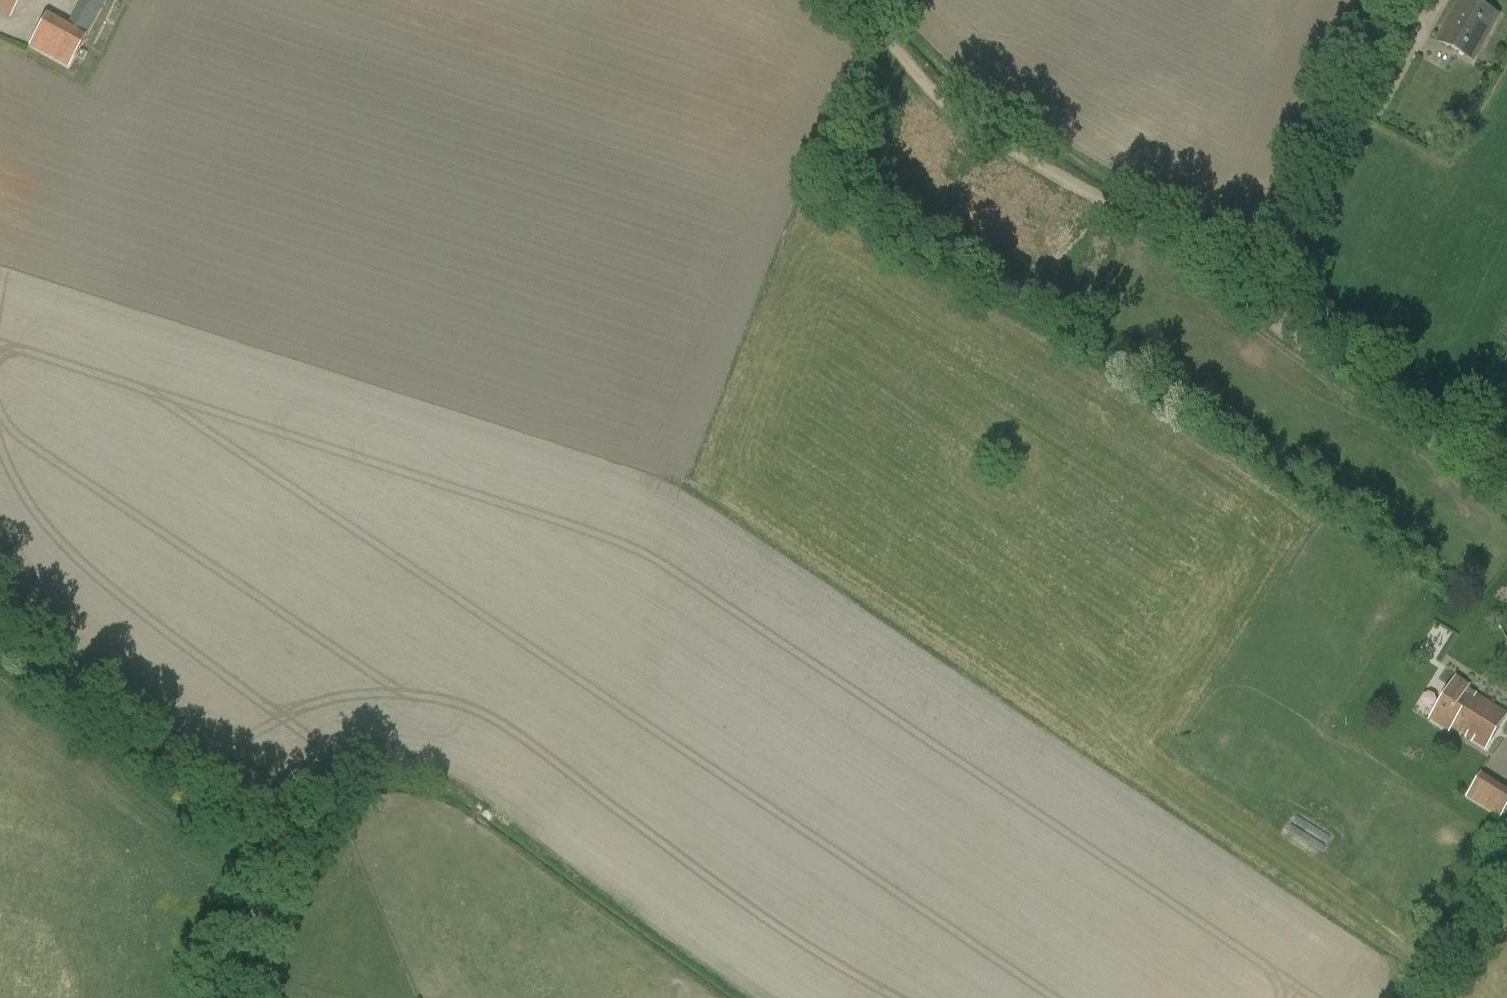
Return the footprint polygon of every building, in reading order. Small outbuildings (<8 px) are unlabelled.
[(10,17),(20,0),(0,0),(0,12),(10,17)] [(28,46),(68,67),(104,4),(97,0),(86,0),(70,26),(47,13),(28,46)] [(1439,40),(1474,59),(1497,15),(1469,0),(1461,0),(1439,40)] [(1486,750),(1506,716),(1506,715),(1468,691),(1470,688),(1456,679),(1430,721),(1450,733),(1452,729),(1486,750)] [(1467,798),(1500,818),(1506,806),(1506,789),(1481,774),(1467,798)]
